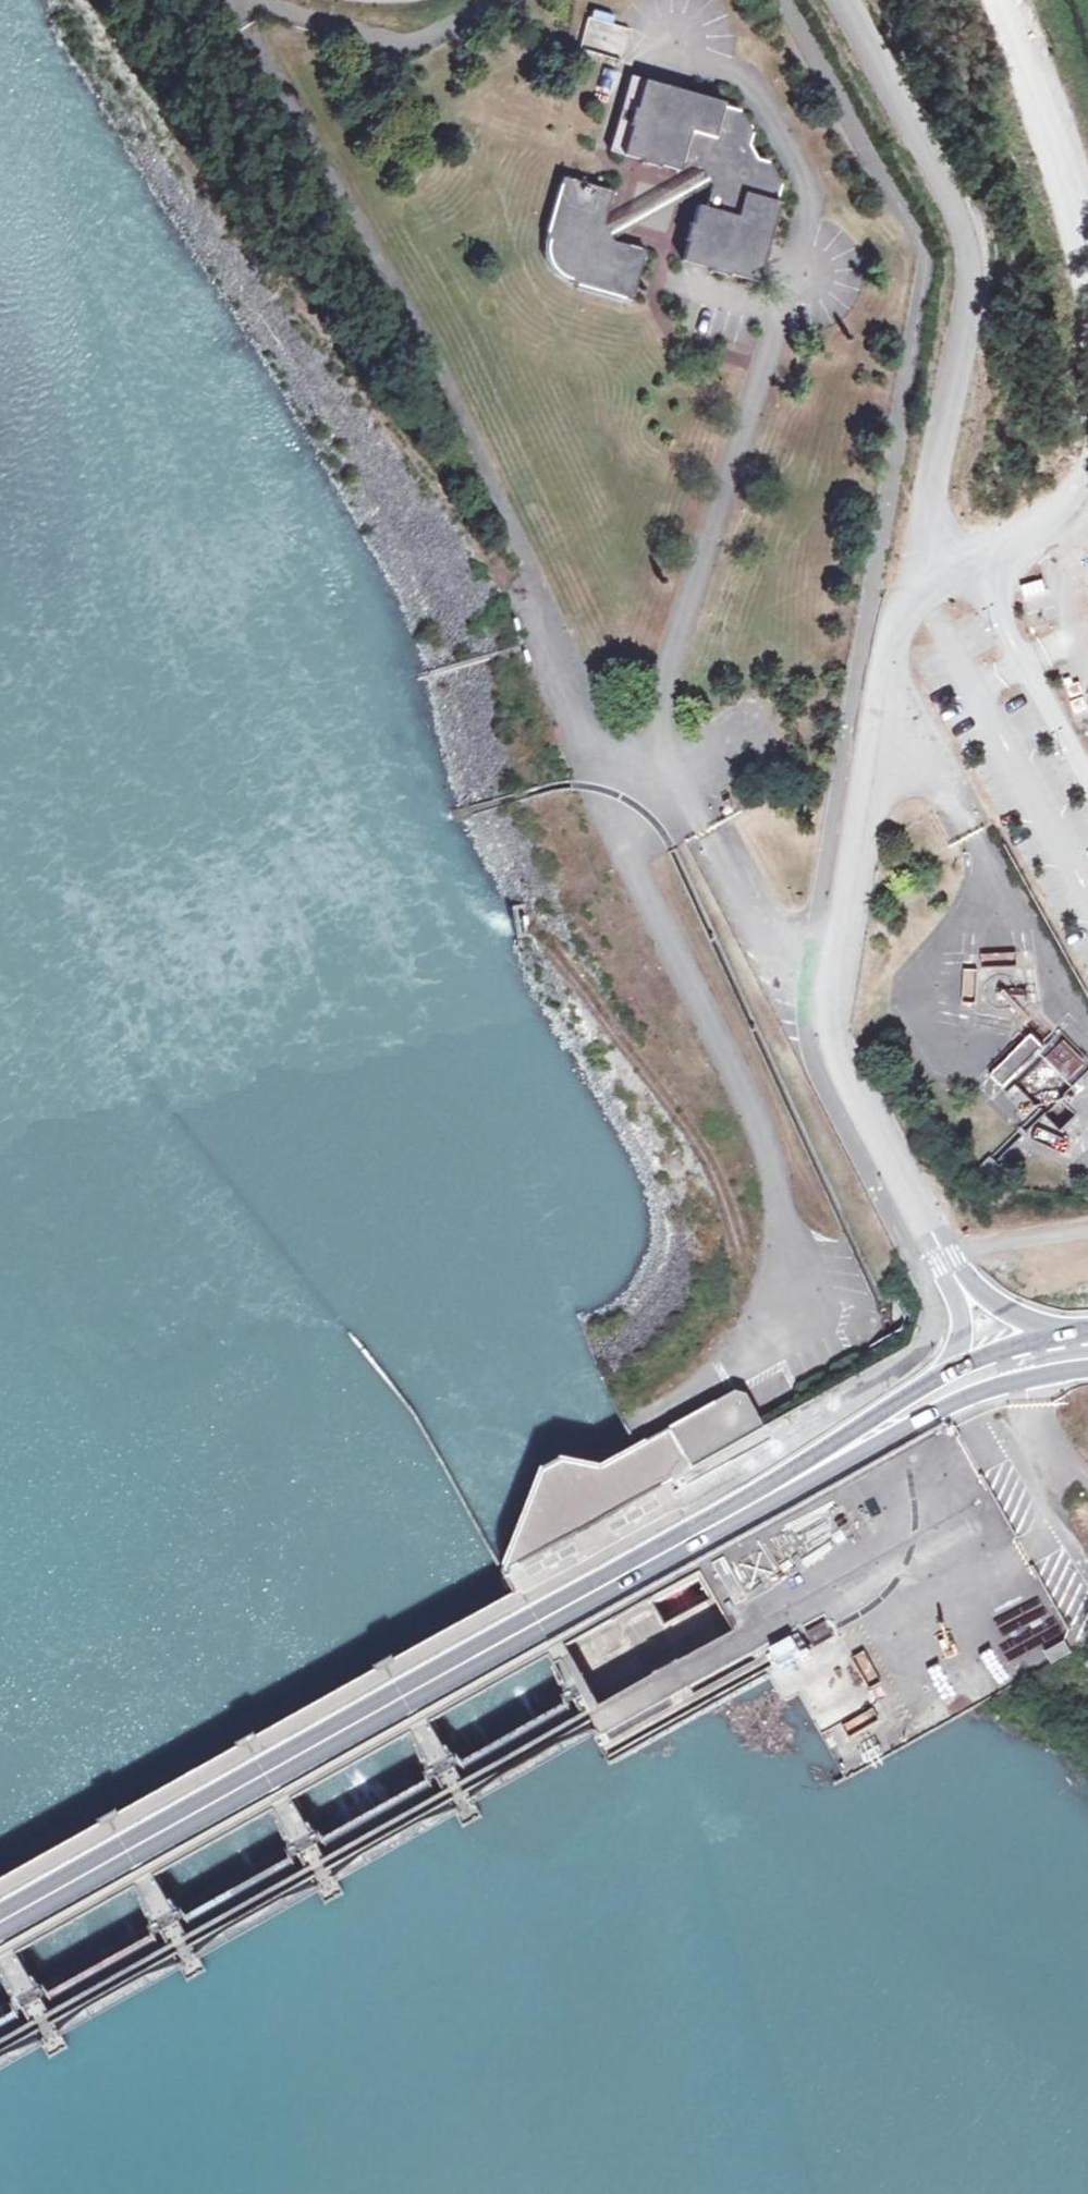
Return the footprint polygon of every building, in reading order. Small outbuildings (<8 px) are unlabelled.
[(587,13),(577,45),(620,58),(629,26),(587,13)] [(727,104),(634,77),(612,151),(647,160),(647,163),(664,168),(665,165),(683,170),(685,163),(706,169),(715,184),(716,186),(710,208),(701,206),(694,222),(691,242),(686,261),(715,269),(714,272),(731,277),(732,274),(762,282),(783,203),(779,202),(783,186),(770,163),(759,159),(753,146),(755,135),(743,112),(726,108),(727,104)] [(706,169),(607,225),(615,241),(715,184),(706,169)] [(555,241),(576,280),(574,284),(636,301),(649,252),(616,242),(615,241),(607,225),(616,193),(567,179),(549,240),(555,241)] [(993,1076),(1006,1089),(1047,1050),(1034,1037),(993,1076)] [(611,1764),(771,1677),(786,1702),(800,1694),(815,1686),(694,1469),(803,1408),(798,1398),(762,1418),(749,1395),(738,1392),(672,1429),(641,1447),(605,1467),(564,1460),(546,1470),(504,1573),(514,1590),(546,1647),(426,1713),(396,1658),(376,1669),(407,1724),(289,1789),(258,1734),(238,1745),(269,1800),(151,1866),(120,1811),(100,1822),(130,1877),(13,1942),(0,1918),(0,1966),(32,2023),(0,2041),(0,2053),(37,2032),(51,2058),(71,2047),(57,2021),(174,1956),(187,1981),(208,1970),(194,1945),(313,1879),(326,1903),(345,1892),(332,1868),(451,1803),(465,1827),(484,1816),(471,1792),(590,1726),(611,1764)] [(1044,1655),(1050,1666),(1073,1653),(1067,1642),(1044,1655)]
